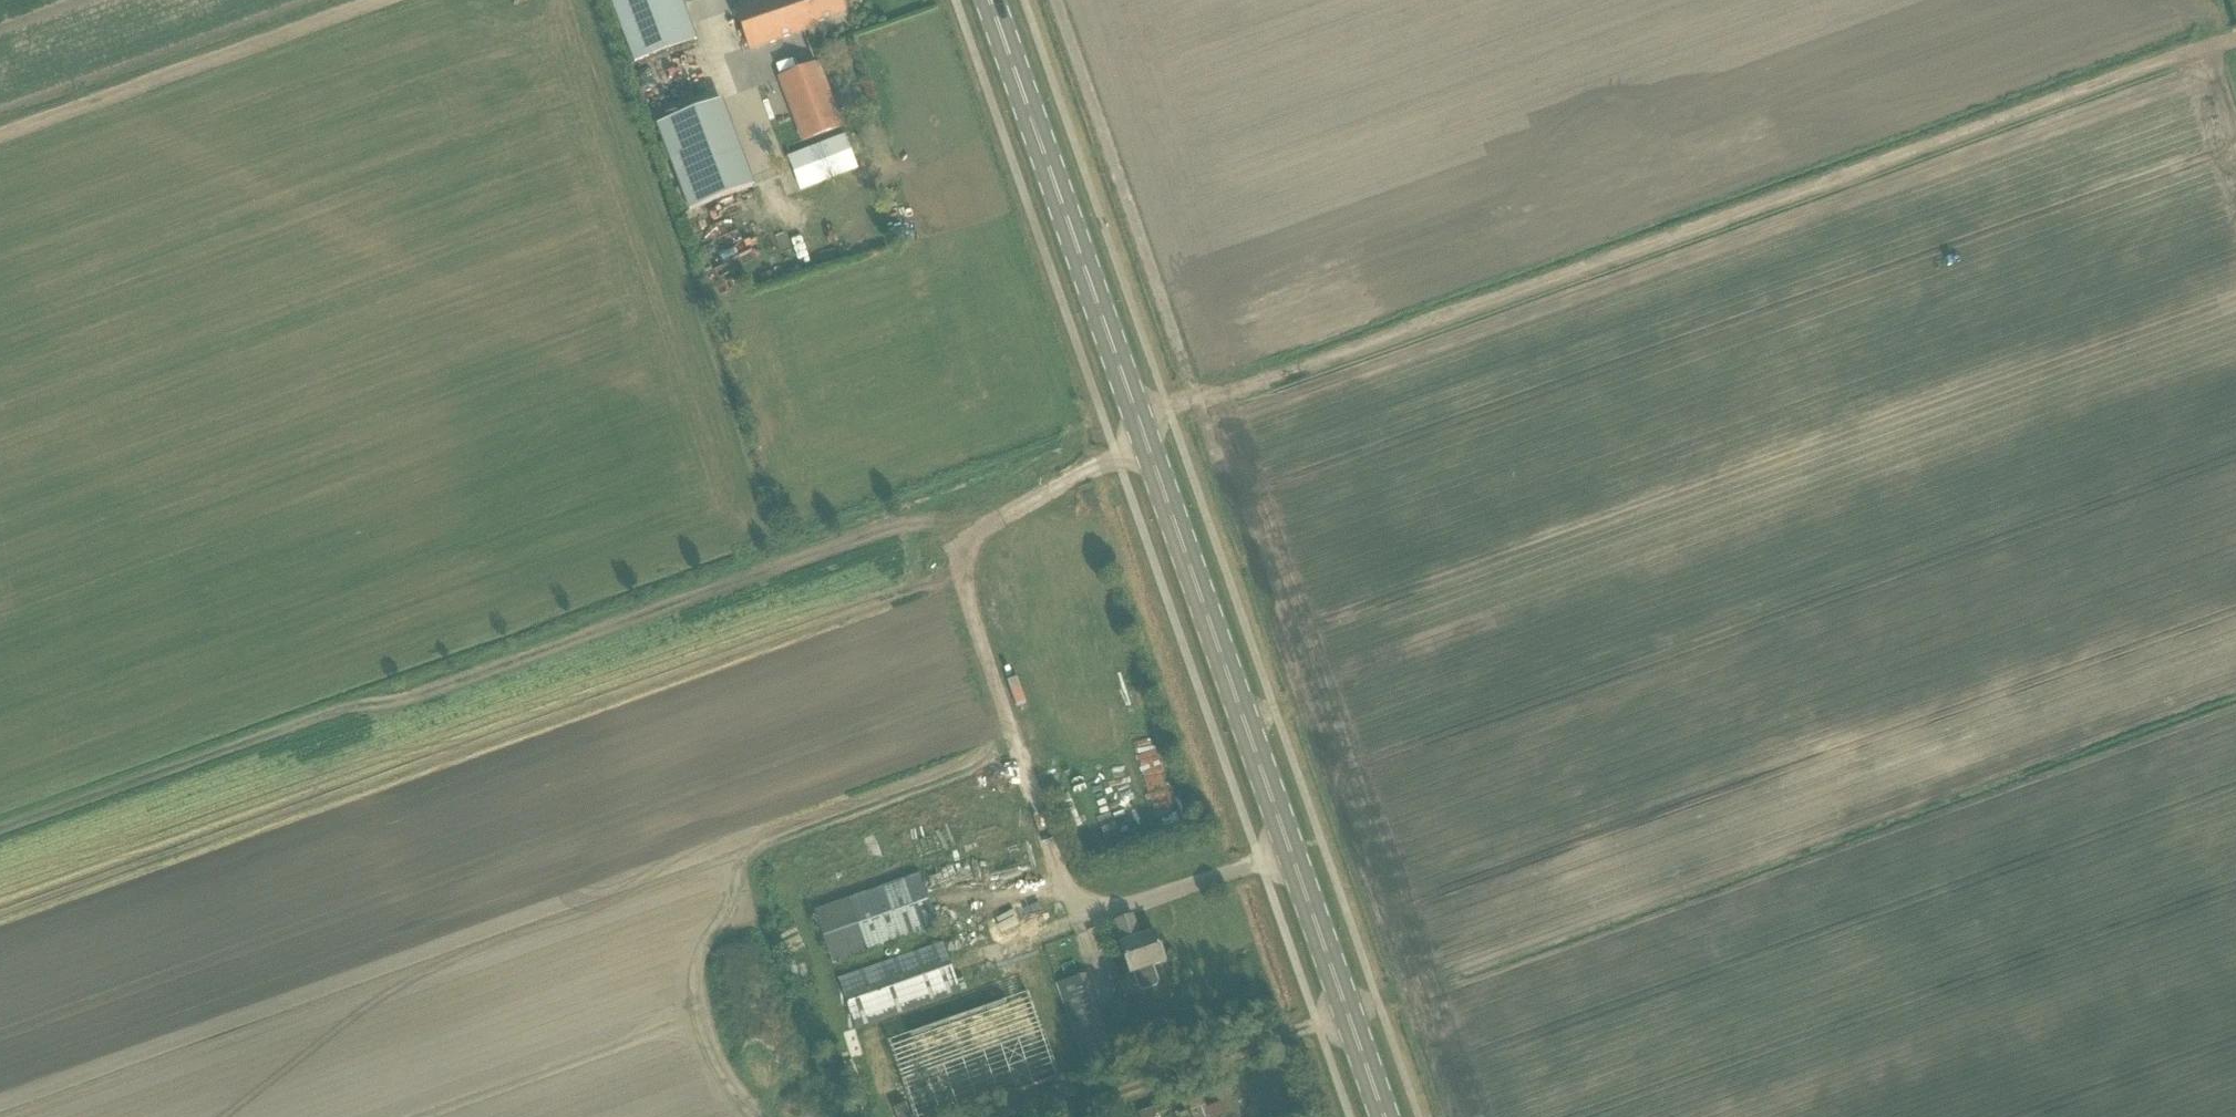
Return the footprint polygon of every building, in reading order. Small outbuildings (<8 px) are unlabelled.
[(633,65),(698,41),(682,0),(609,0),(633,65)] [(737,8),(750,49),(796,35),(817,28),(815,24),(846,14),(842,0),(762,0),(737,8)] [(814,65),(805,68),(778,78),(779,79),(803,144),(845,128),(840,114),(820,62),(814,65)] [(721,102),(667,122),(658,125),(691,211),(756,187),(723,101),(721,102)] [(846,137),(788,158),(801,191),(858,169),(846,137)] [(819,913),(839,969),(939,932),(919,876),(819,913)] [(1130,978),(1133,977),(1138,993),(1142,995),(1158,989),(1160,985),(1155,969),(1167,965),(1156,933),(1143,937),(1135,915),(1114,923),(1122,945),(1119,947),(1130,978)] [(961,996),(943,944),(838,980),(856,1032),(961,996)] [(1087,975),(1056,986),(1085,1071),(1117,1060),(1087,975)] [(1060,1079),(1032,998),(895,1046),(920,1116),(953,1116),(1060,1079)] [(1193,1116),(1209,1116),(1201,1096),(1187,1101),(1193,1116)] [(906,1104),(894,1109),(897,1116),(911,1116),(906,1104)]
